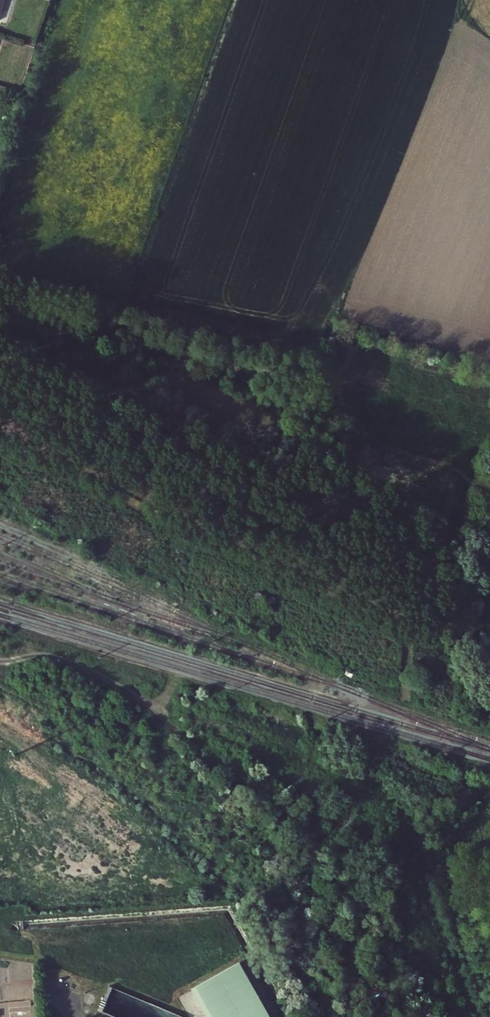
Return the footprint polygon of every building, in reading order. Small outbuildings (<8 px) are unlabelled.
[(208,1008),(213,1016),(271,1016),(254,985),(208,1008)]
